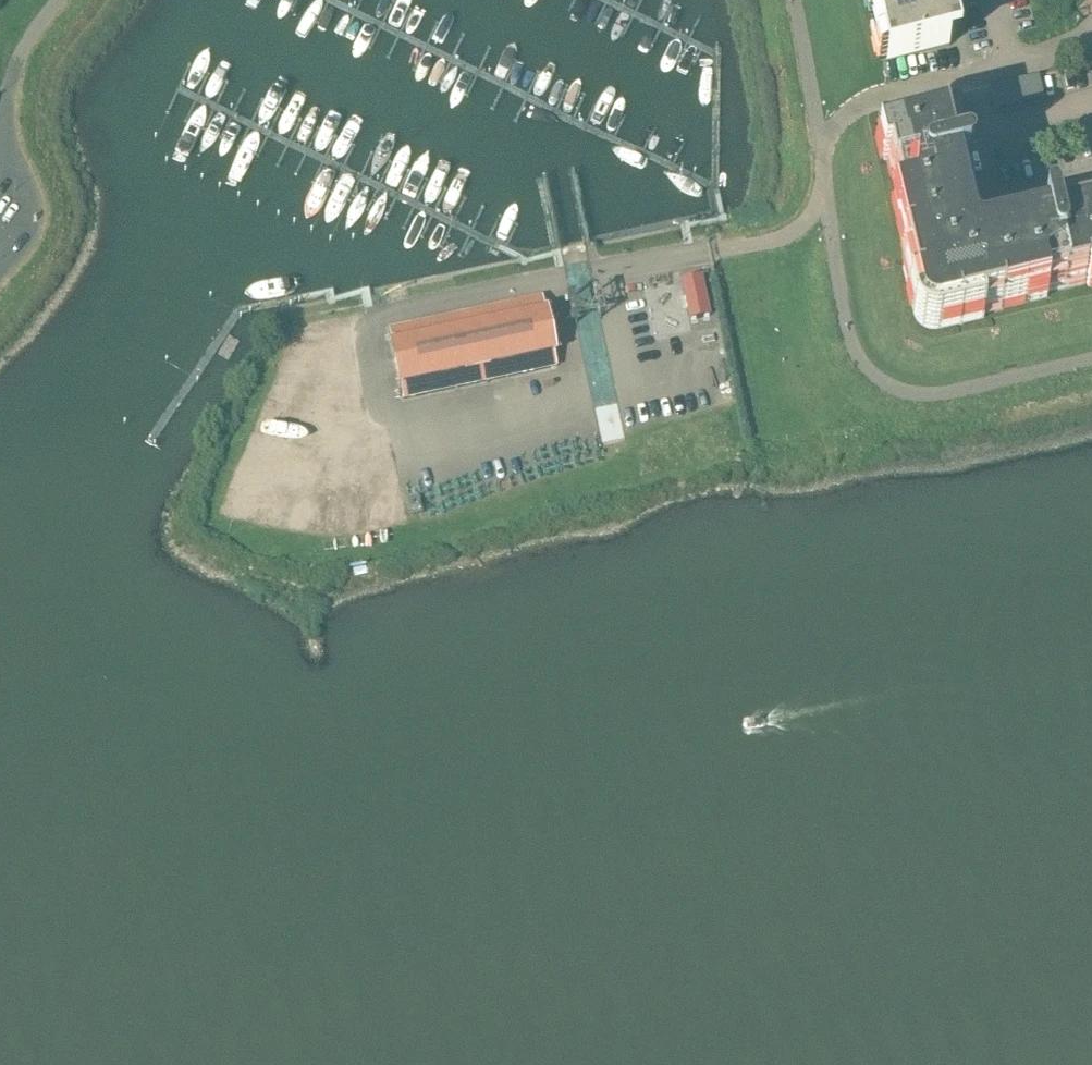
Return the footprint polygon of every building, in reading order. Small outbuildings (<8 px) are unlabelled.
[(886,61),(950,46),(944,22),(954,19),(950,3),(940,6),(939,0),(872,0),(886,61)] [(1026,80),(1032,103),(1044,100),(1038,77),(1026,80)] [(1015,82),(1020,106),(1032,103),(1026,80),(1015,82)] [(1003,85),(1008,109),(1020,106),(1015,82),(1003,85)] [(991,88),(996,112),(1008,109),(1003,85),(991,88)] [(914,316),(914,317),(915,319),(916,321),(917,322),(919,325),(922,327),(925,329),(927,330),(931,331),(934,331),(938,331),(984,320),(982,314),(1004,309),(1002,304),(1091,282),(1091,218),(1062,225),(1058,226),(1056,216),(1054,213),(1052,212),(1049,211),(1047,212),(1044,213),(1043,216),(1043,219),(1027,223),(1029,233),(977,246),(972,242),(960,190),(971,188),(967,172),(969,170),(971,168),(971,165),(971,163),(969,161),(967,159),(964,159),(954,162),(945,124),(967,119),(961,95),(913,106),(919,130),(883,138),(909,246),(903,247),(909,269),(903,270),(914,316)] [(701,275),(681,280),(690,320),(710,316),(701,275)] [(388,330),(403,399),(556,366),(542,298),(388,330)]
